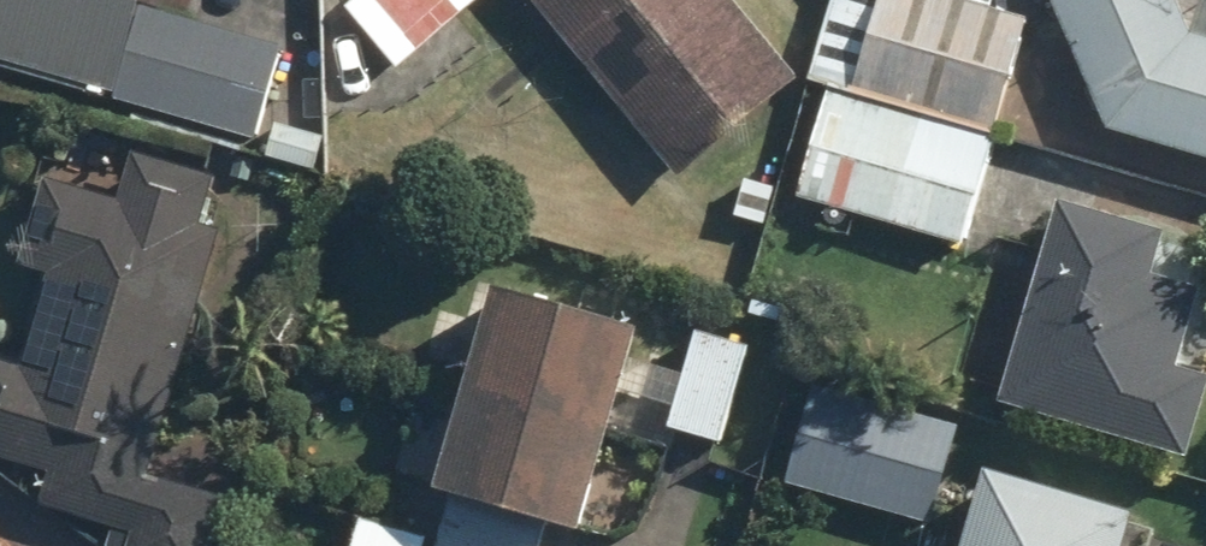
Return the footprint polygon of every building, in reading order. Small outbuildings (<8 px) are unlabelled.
[(108,101),(110,97),(135,11),(136,9),(105,0),(0,0),(0,69),(108,101)] [(348,13),(401,72),(481,0),(363,0),(348,13)] [(719,0),(527,0),(678,182),(792,88),(719,0)] [(939,0),(827,0),(805,83),(825,88),(793,208),(960,253),(1023,23),(939,0)] [(1185,33),(1169,0),(1041,0),(1104,130),(1205,166),(1205,40),(1185,33)] [(255,139),(280,53),(135,11),(110,97),(255,139)] [(111,205),(44,187),(19,272),(43,278),(16,372),(0,367),(0,466),(45,478),(36,511),(111,532),(107,545),(210,545),(221,508),(143,486),(215,233),(199,229),(213,180),(125,155),(111,205)] [(996,411),(994,415),(1181,468),(1205,380),(1205,379),(1170,369),(1193,291),(1139,276),(1153,228),(1056,200),(996,411)] [(534,545),(573,545),(635,342),(482,295),(475,318),(434,306),(418,359),(461,372),(421,503),(442,510),(431,545),(393,534),(389,545),(534,545)] [(748,348),(687,331),(657,436),(718,453),(748,348)] [(952,419),(795,385),(772,493),(928,528),(952,419)] [(956,545),(1127,545),(1133,525),(975,481),(956,545)]
